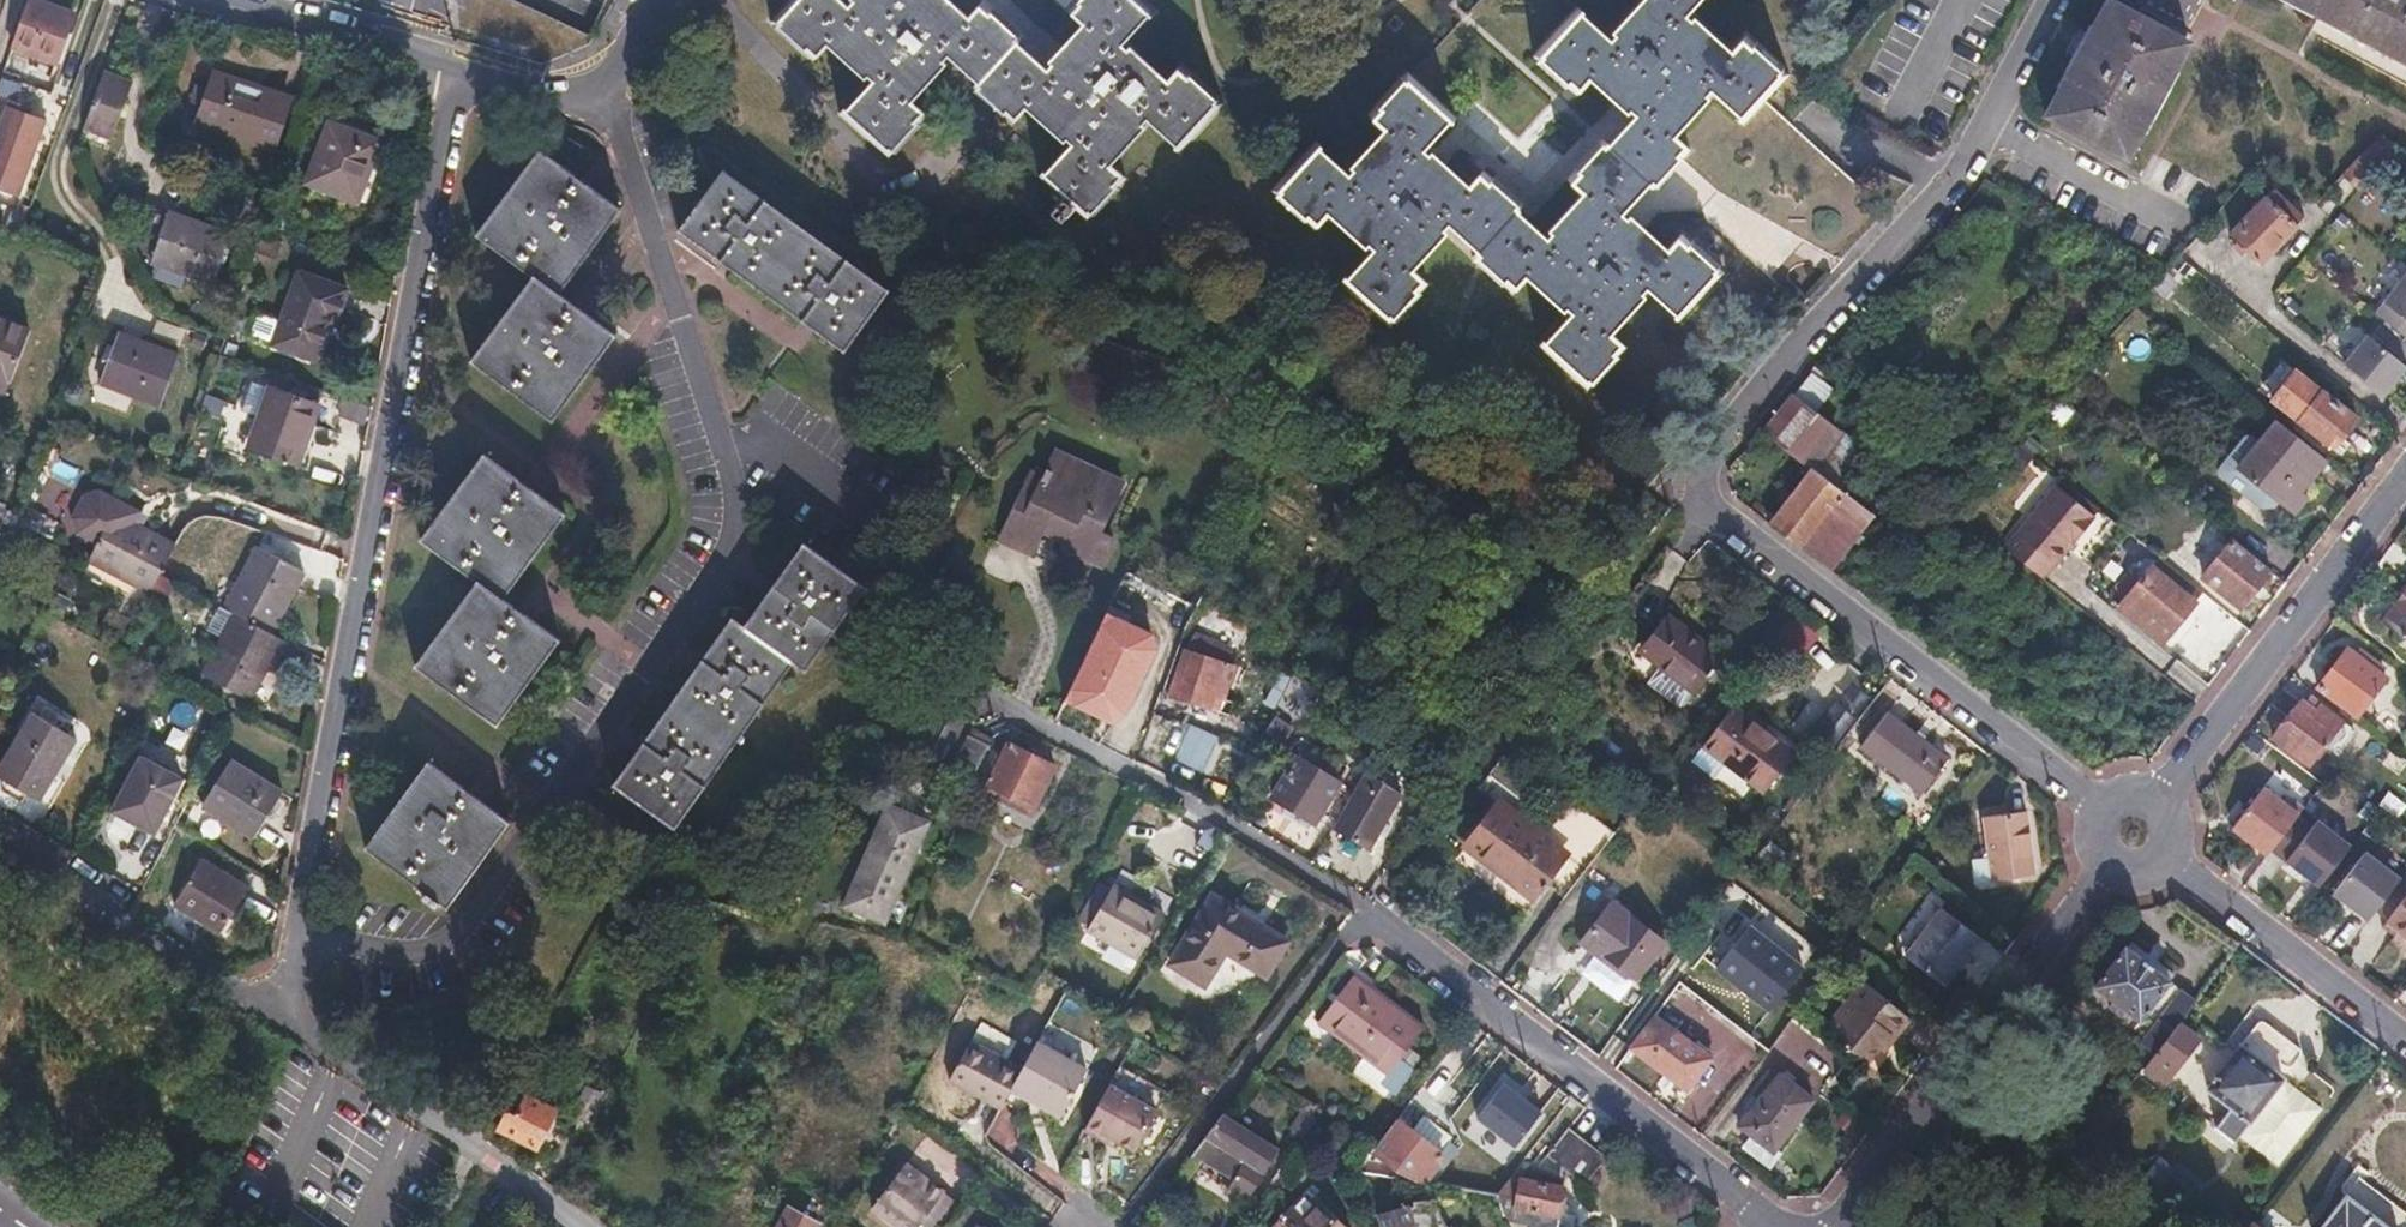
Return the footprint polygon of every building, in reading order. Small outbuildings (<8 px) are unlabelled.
[(29,0),(25,0),(8,47),(51,63),(68,14),(29,0)] [(844,2),(849,6),(845,11),(833,0),(792,0),(767,28),(811,68),(822,56),(860,90),(864,85),(868,90),(842,118),(840,116),(834,123),(884,169),(916,132),(924,123),(908,109),(942,72),(937,69),(942,63),(972,90),(1016,43),(1019,39),(979,3),(965,19),(944,0),(845,0),(844,2)] [(972,90),(968,94),(1010,131),(1024,115),(1061,147),(1065,143),(1070,148),(1043,177),(1042,175),(1036,182),(1060,204),(1049,215),(1062,227),(1073,214),(1086,226),(1126,180),(1110,165),(1143,129),(1140,126),(1145,120),(1173,145),(1171,147),(1179,154),(1224,102),(1181,63),(1167,78),(1129,44),(1125,48),(1120,44),(1146,14),(1149,16),(1155,10),(1144,0),(1072,0),(1063,9),(1079,23),(1047,59),(1052,64),(1046,70),(1016,43),(972,90)] [(1656,190),(1661,194),(1698,154),(1681,139),(1715,102),(1710,97),(1714,93),(1744,119),(1741,123),(1746,128),(1791,77),(1747,37),(1733,53),(1696,21),(1694,23),(1687,16),(1701,0),(1640,0),(1611,32),(1617,36),(1612,42),(1581,15),(1583,12),(1578,7),(1532,57),(1577,98),(1590,83),(1627,115),(1631,111),(1636,115),(1610,145),(1656,190)] [(2114,0),(2112,0),(2052,114),(2132,157),(2194,42),(2114,0)] [(2405,55),(2405,0),(2303,0),(2405,55)] [(132,75),(102,64),(82,122),(112,132),(132,75)] [(253,83),(213,69),(195,122),(275,151),(291,105),(250,91),(253,83)] [(1480,256),(1520,216),(1525,210),(1484,174),(1471,189),(1432,155),(1429,158),(1424,154),(1450,125),(1453,128),(1459,121),(1410,76),(1371,120),(1386,133),(1351,172),(1354,174),(1349,180),(1321,155),(1323,152),(1316,145),(1271,196),(1316,236),(1330,220),(1368,254),(1371,251),(1376,256),(1350,285),(1348,283),(1343,289),(1392,333),(1430,290),(1414,276),(1449,238),(1445,234),(1450,229),(1480,256)] [(59,99),(48,95),(43,108),(55,112),(59,99)] [(1,100),(0,104),(0,189),(15,194),(43,115),(1,100)] [(374,145),(323,127),(301,188),(352,206),(374,145)] [(2397,149),(2379,134),(2340,175),(2356,190),(2378,168),(2397,149)] [(1656,190),(1610,145),(1606,141),(1569,182),(1583,195),(1550,232),(1555,236),(1550,242),(1520,216),(1480,256),(1475,262),(1516,298),(1530,282),(1567,316),(1572,311),(1577,316),(1550,346),(1547,343),(1542,349),(1592,394),(1633,351),(1620,339),(1654,301),(1651,299),(1655,294),(1685,321),(1683,323),(1689,329),(1733,279),(1689,239),(1676,254),(1638,220),(1635,224),(1630,219),(1656,190)] [(475,231),(528,274),(466,357),(547,420),(610,336),(555,294),(620,209),(539,148),(475,231)] [(2378,168),(2405,190),(2405,156),(2397,149),(2378,168)] [(721,166),(676,228),(841,351),(886,289),(721,166)] [(2302,219),(2273,190),(2229,237),(2260,265),(2302,219)] [(226,236),(145,206),(128,255),(209,284),(226,236)] [(259,238),(254,252),(271,258),(276,244),(259,238)] [(2372,312),(2405,339),(2405,271),(2372,312)] [(2164,273),(2160,278),(2151,289),(2160,297),(2173,282),(2164,273)] [(269,344),(268,346),(310,362),(324,325),(330,327),(343,292),(295,274),(277,322),(269,344)] [(255,314),(247,335),(269,344),(277,322),(255,314)] [(0,323),(0,385),(1,382),(4,383),(25,332),(0,323)] [(2367,333),(2341,365),(2383,398),(2405,369),(2405,364),(2367,333)] [(175,357),(113,335),(96,383),(158,405),(175,357)] [(1821,375),(1813,368),(1759,431),(1787,452),(1812,418),(1800,407),(1818,384),(1815,382),(1821,375)] [(313,407),(266,390),(243,450),(292,468),(313,407)] [(2356,423),(2320,395),(2297,424),(2327,447),(2334,438),(2341,443),(2356,423)] [(1835,437),(1812,418),(1787,452),(1809,469),(1835,437)] [(2274,423),(2248,456),(2251,458),(2241,472),(2294,515),(2308,498),(2300,492),(2324,463),(2274,423)] [(1839,432),(1835,437),(1809,469),(1840,493),(1869,455),(1839,432)] [(565,519),(484,457),(418,539),(475,583),(414,664),(495,727),(557,644),(501,601),(565,519)] [(1043,491),(1030,485),(998,551),(1030,567),(1042,542),(1063,551),(1059,559),(1098,578),(1110,551),(1098,545),(1121,495),(1056,463),(1043,491)] [(1840,493),(1809,469),(1765,526),(1798,551),(1842,494),(1840,493)] [(2241,472),(2238,475),(2292,518),(2294,515),(2241,472)] [(2054,486),(2003,550),(2040,580),(2051,566),(2052,567),(2092,516),(2054,486)] [(174,547),(134,524),(141,510),(102,488),(86,492),(73,514),(78,530),(99,542),(90,557),(149,592),(159,573),(174,547)] [(1871,516),(1842,494),(1798,551),(1827,573),(1871,516)] [(2269,571),(2231,541),(2201,577),(2239,608),(2269,571)] [(739,633),(728,625),(609,788),(672,833),(789,667),(804,678),(864,592),(800,548),(739,633)] [(304,576),(259,550),(225,610),(235,616),(270,636),(304,576)] [(2197,605),(2153,570),(2121,611),(2164,645),(2197,605)] [(2380,624),(2405,644),(2405,599),(2402,596),(2401,597),(2405,601),(2401,608),(2396,604),(2380,624)] [(2405,601),(2401,597),(2396,604),(2401,608),(2405,601)] [(270,636),(235,616),(201,676),(245,701),(279,642),(270,636)] [(1663,622),(1639,654),(1694,694),(1705,680),(1707,682),(1712,675),(1710,673),(1714,667),(1687,647),(1690,642),(1663,622)] [(1188,645),(1185,644),(1166,696),(1198,707),(1203,696),(1221,702),(1235,663),(1229,661),(1234,647),(1192,633),(1188,645)] [(2385,679),(2346,650),(2317,688),(2355,717),(2385,679)] [(1161,682),(1137,675),(1123,713),(1146,721),(1161,682)] [(2319,717),(2299,702),(2271,738),(2308,766),(2324,744),(2337,753),(2352,733),(2323,711),(2319,717)] [(77,725),(42,703),(35,716),(70,737),(77,725)] [(1732,711),(1703,748),(1727,765),(1729,762),(1765,791),(1780,773),(1785,777),(1802,754),(1768,726),(1763,734),(1732,711)] [(1883,712),(1857,746),(1918,791),(1943,757),(1883,712)] [(0,767),(0,780),(38,802),(60,763),(74,739),(70,737),(35,716),(31,713),(17,738),(0,767)] [(1188,725),(1180,748),(1188,752),(1176,776),(1195,786),(1209,759),(1205,757),(1215,734),(1188,725)] [(985,750),(967,740),(951,770),(969,780),(985,750)] [(1051,768),(1006,746),(984,788),(1030,810),(1051,768)] [(1336,783),(1294,758),(1269,800),(1311,825),(1313,822),(1333,787),(1336,783)] [(276,792),(226,761),(198,806),(248,837),(276,792)] [(175,780),(134,762),(109,817),(134,829),(149,836),(175,780)] [(507,824),(425,764),(364,847),(424,893),(420,899),(434,910),(439,903),(445,908),(507,824)] [(1397,793),(1359,772),(1348,790),(1387,811),(1397,793)] [(1346,795),(1333,787),(1313,822),(1327,830),(1346,795)] [(984,788),(981,794),(1027,817),(1030,810),(984,788)] [(2266,856),(2301,810),(2286,798),(2282,804),(2262,788),(2231,829),(2266,856)] [(1348,790),(1346,795),(1327,830),(1364,852),(1387,811),(1348,790)] [(1494,804),(1460,848),(1526,900),(1560,857),(1494,804)] [(924,826),(883,807),(840,905),(881,923),(924,826)] [(2024,810),(1980,815),(1991,880),(2035,873),(2024,810)] [(2317,888),(2349,847),(2316,822),(2284,863),(2317,888)] [(2367,922),(2398,881),(2363,854),(2332,895),(2367,922)] [(245,892),(199,863),(172,908),(211,932),(218,936),(245,892)] [(1157,916),(1108,888),(1082,932),(1132,961),(1157,916)] [(2388,921),(2405,935),(2405,898),(2388,921)] [(1286,945),(1209,901),(1170,970),(1204,989),(1223,956),(1266,981),(1286,945)] [(1658,944),(1605,904),(1574,945),(1593,959),(1596,954),(1630,980),(1658,944)] [(1978,935),(1938,905),(1902,953),(1942,982),(1956,963),(1963,954),(1978,935)] [(1800,970),(1745,929),(1712,974),(1734,989),(1736,987),(1753,1000),(1751,1002),(1768,1015),(1800,970)] [(2124,947),(2093,988),(2139,1023),(2170,981),(2124,947)] [(1967,956),(1963,954),(1956,963),(1959,966),(1967,956)] [(1350,973),(1312,1022),(1384,1076),(1376,1086),(1388,1096),(1409,1068),(1396,1059),(1421,1027),(1350,973)] [(1909,1014),(1862,979),(1826,1029),(1868,1061),(1892,1030),(1895,1033),(1909,1014)] [(2195,1000),(2181,989),(2139,1045),(2153,1056),(2177,1024),(2195,1000)] [(1093,999),(1087,996),(1084,1003),(1089,1006),(1093,999)] [(1118,1009),(1108,1003),(1103,1013),(1112,1019),(1118,1009)] [(1653,1017),(1629,1048),(1682,1089),(1706,1058),(1653,1017)] [(2260,1022),(2239,1049),(2207,1090),(2232,1109),(2217,1127),(2237,1142),(2302,1054),(2260,1022)] [(2197,1040),(2177,1024),(2153,1056),(2143,1070),(2164,1086),(2197,1040)] [(1035,1040),(1016,1073),(1009,1085),(1059,1114),(1085,1069),(1035,1040)] [(1016,1073),(966,1043),(943,1082),(994,1112),(1009,1085),(1016,1073)] [(1810,1102),(1776,1076),(1736,1128),(1745,1135),(1736,1147),(1765,1170),(1777,1154),(1772,1151),(1810,1102)] [(2325,1095),(2301,1077),(2270,1118),(2294,1136),(2325,1095)] [(1536,1112),(1498,1083),(1471,1118),(1509,1148),(1536,1112)] [(1152,1111),(1103,1084),(1081,1123),(1111,1139),(1130,1150),(1152,1111)] [(513,1118),(503,1113),(494,1130),(526,1147),(546,1108),(525,1097),(513,1118)] [(1314,1118),(1300,1109),(1284,1133),(1298,1142),(1314,1118)] [(1220,1117),(1191,1155),(1231,1180),(1227,1186),(1246,1198),(1275,1151),(1220,1117)] [(1081,1123),(1079,1128),(1108,1144),(1111,1139),(1081,1123)] [(1563,1127),(1539,1159),(1578,1188),(1602,1157),(1563,1127)] [(1438,1156),(1402,1129),(1383,1154),(1418,1180),(1438,1156)] [(903,1160),(869,1205),(899,1226),(913,1226),(942,1188),(903,1160)] [(2157,1163),(2144,1179),(2176,1204),(2179,1207),(2192,1190),(2157,1163)] [(2343,1196),(2320,1226),(2405,1226),(2405,1216),(2349,1175),(2337,1192),(2343,1196)] [(1494,1195),(1500,1216),(1511,1217),(1513,1209),(1534,1212),(1531,1226),(1553,1226),(1559,1185),(1518,1179),(1518,1181),(1505,1180),(1494,1195)] [(1374,1217),(1377,1226),(1443,1226),(1435,1209),(1433,1199),(1402,1209),(1374,1217)] [(1268,1226),(1338,1226),(1312,1203),(1294,1223),(1282,1212),(1268,1226)] [(2179,1207),(2176,1204),(2170,1215),(2181,1222),(2186,1212),(2179,1207)] [(782,1208),(771,1226),(810,1226),(812,1224),(782,1208)] [(1500,1216),(1502,1223),(1524,1226),(1531,1226),(1534,1212),(1513,1209),(1511,1217),(1500,1216)]
